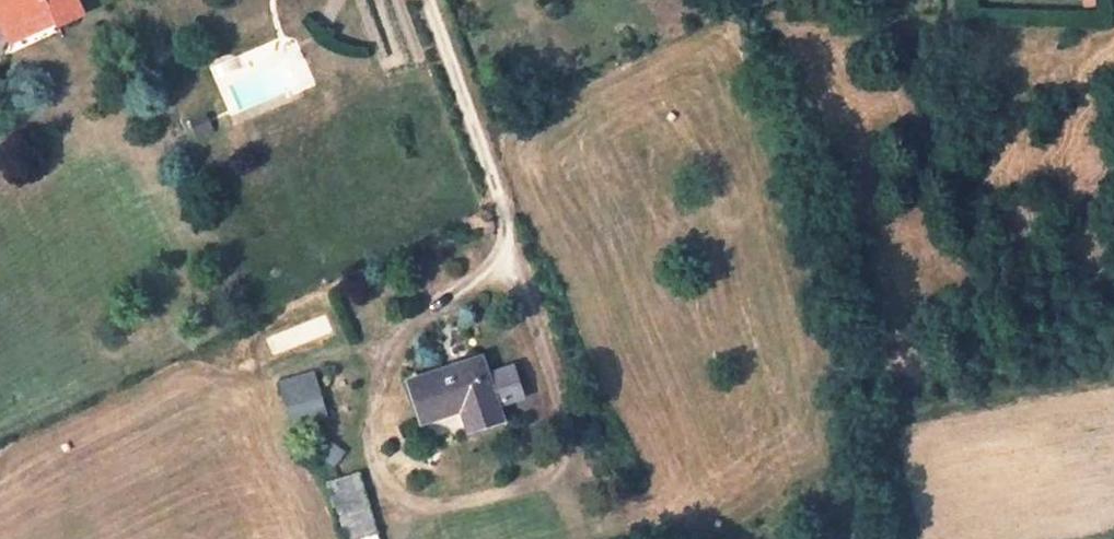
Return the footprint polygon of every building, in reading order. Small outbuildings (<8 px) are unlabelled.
[(7,38),(52,18),(58,30),(83,18),(75,0),(0,0),(0,22),(7,38)] [(13,51),(58,30),(52,18),(7,38),(13,51)] [(482,361),(410,382),(422,425),(461,413),(467,431),(500,422),(482,361)] [(506,369),(486,375),(496,408),(516,402),(506,369)] [(317,370),(279,381),(292,429),(330,418),(317,370)] [(328,480),(341,538),(346,538),(374,533),(360,473),(328,480)]
